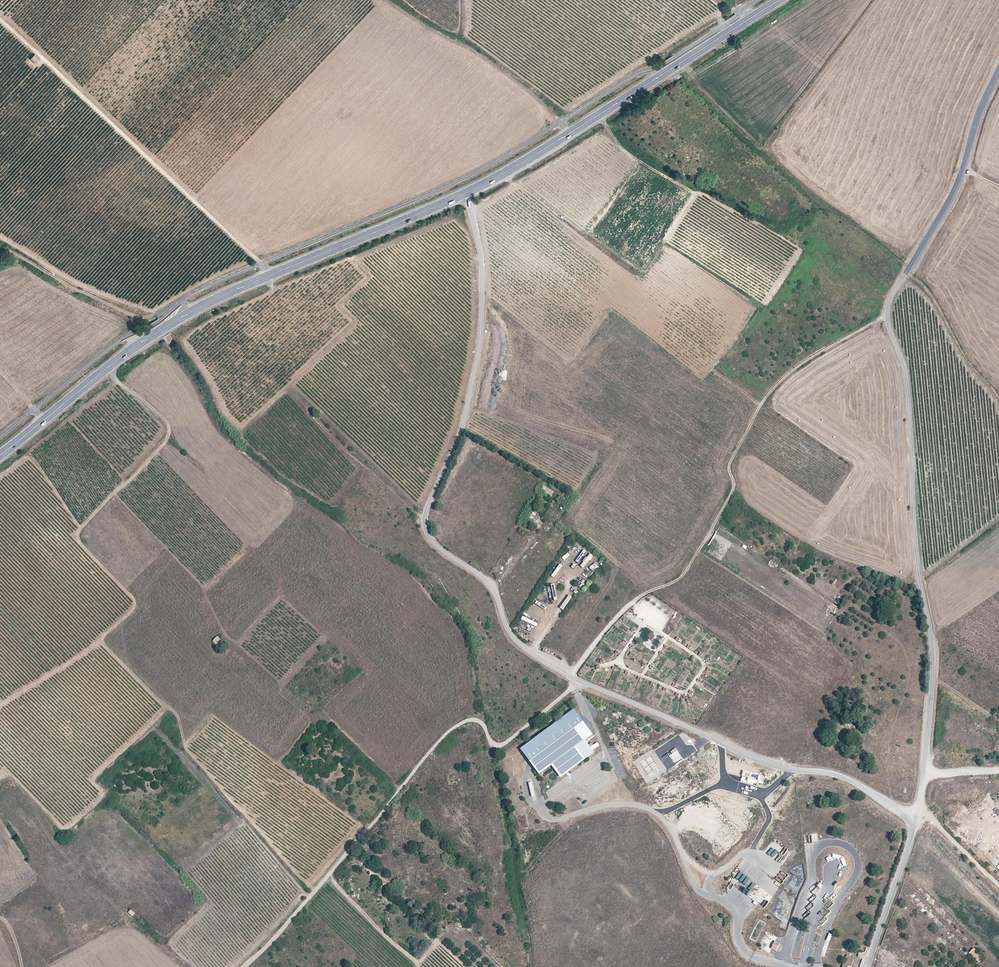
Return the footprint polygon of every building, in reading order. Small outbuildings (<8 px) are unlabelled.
[(40,59),(35,54),(30,59),(35,64),(40,59)] [(584,569),(590,560),(587,558),(581,567),(584,569)] [(589,566),(592,571),(600,567),(597,562),(589,566)] [(544,590),(543,593),(551,599),(553,596),(544,590)] [(652,640),(656,636),(651,632),(648,637),(652,640)] [(223,642),(217,637),(213,642),(218,647),(223,642)] [(586,741),(594,735),(575,709),(521,749),(540,774),(552,766),(555,764),(563,758),(586,741)] [(555,764),(552,766),(553,767),(556,765),(576,749),(587,742),(586,741),(563,758),(555,764)] [(595,752),(587,742),(576,749),(583,758),(584,760),(595,752)] [(562,774),(583,758),(576,749),(556,765),(562,774)] [(564,775),(584,760),(583,758),(562,774),(564,775)] [(553,767),(561,777),(564,775),(562,774),(556,765),(553,767)] [(750,819),(754,814),(748,809),(743,813),(750,819)] [(805,842),(817,841),(816,834),(804,835),(805,842)] [(744,885),(752,890),(756,882),(743,875),(740,881),(741,882),(738,887),(742,889),(744,885)] [(763,893),(757,899),(763,904),(768,899),(763,893)] [(828,933),(821,956),(824,957),(832,934),(828,933)] [(776,951),(780,944),(775,941),(771,949),(776,951)] [(984,958),(974,948),(969,953),(979,963),(984,958)] [(854,960),(846,957),(843,966),(851,966),(854,960)]
